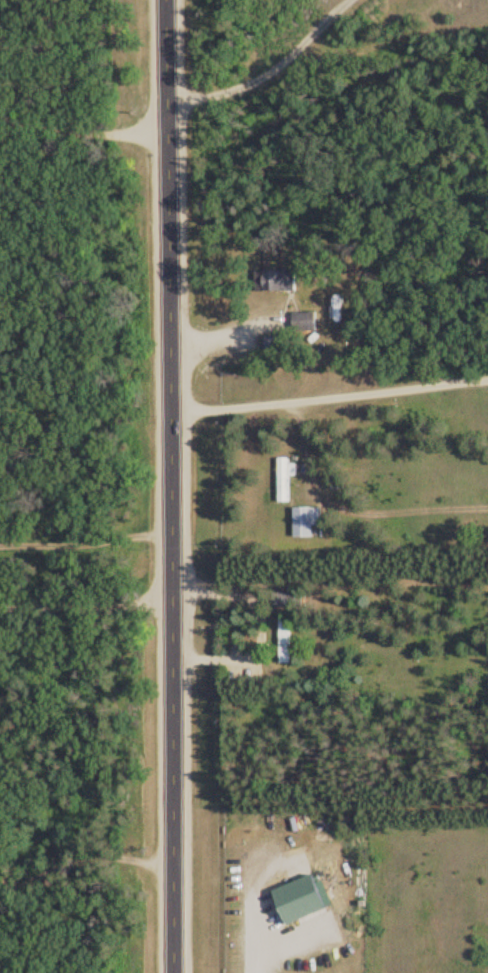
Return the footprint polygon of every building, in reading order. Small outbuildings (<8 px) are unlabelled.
[(294,291),(294,273),(267,273),(267,291),(294,291)] [(265,351),(277,351),(277,338),(265,338),(265,351)] [(278,502),(289,502),(289,474),(294,474),(294,465),(288,465),(288,458),(278,458),(278,502)] [(293,537),(312,537),(312,525),(316,525),(316,508),(293,508),(293,537)] [(280,662),(290,662),(290,620),(280,620),(280,662)] [(289,855),(311,827),(304,821),(282,849),(289,855)] [(271,892),(285,926),(327,910),(313,875),(271,892)]
